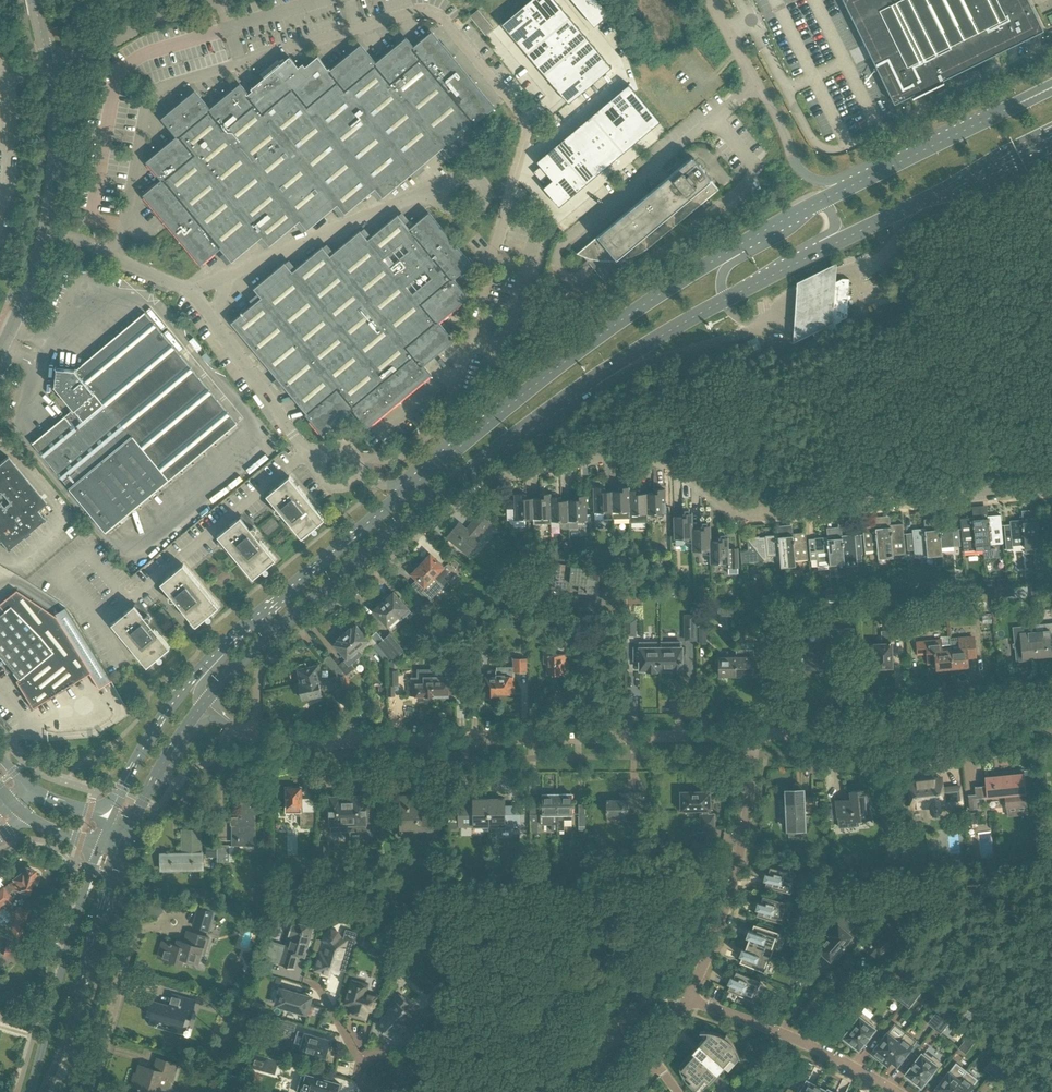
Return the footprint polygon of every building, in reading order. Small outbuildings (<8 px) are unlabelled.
[(523,6),(531,16),(550,0),(530,0),(523,6)] [(531,16),(540,26),(561,7),(555,0),(550,0),(531,16)] [(578,7),(586,17),(600,4),(597,0),(586,0),(578,7)] [(1029,0),(844,0),(895,104),(914,94),(914,96),(913,97),(913,98),(920,95),(920,94),(938,86),(944,83),(945,81),(944,81),(944,79),(1044,30),(1029,0)] [(600,4),(586,17),(594,26),(608,14),(600,4)] [(523,6),(502,24),(510,34),(531,16),(523,6)] [(561,7),(540,26),(548,35),(570,17),(561,7)] [(531,16),(510,34),(518,44),(540,26),(531,16)] [(570,17),(548,35),(557,45),(578,27),(570,17)] [(494,44),(502,37),(486,19),(478,26),(494,44)] [(540,26),(518,44),(527,54),(548,35),(540,26)] [(578,27),(557,45),(565,55),(586,37),(578,27)] [(290,58),(271,74),(247,94),(240,85),(210,110),(206,104),(205,105),(194,92),(164,118),(174,131),(173,131),(178,137),(149,161),(159,174),(158,175),(162,179),(145,194),(201,262),(214,251),(215,252),(220,248),(232,262),(262,237),(270,246),(300,221),(307,230),(338,205),(345,214),(375,189),(383,198),(443,148),(451,157),(482,131),(475,122),(481,118),(480,117),(492,106),(431,33),(419,44),(418,43),(412,47),(406,39),(376,64),(370,57),(361,46),(330,71),(318,57),(306,68),(303,64),(298,68),(290,58)] [(548,35),(527,54),(535,63),(557,45),(548,35)] [(586,37),(565,55),(573,65),(595,47),(586,37)] [(557,45),(535,63),(544,73),(565,55),(557,45)] [(595,47),(573,65),(582,75),(603,57),(595,47)] [(565,55),(544,73),(552,83),(573,65),(565,55)] [(603,57),(582,75),(590,85),(612,67),(603,57)] [(573,65),(552,83),(561,93),(582,75),(573,65)] [(582,75),(561,93),(569,103),(590,85),(582,75)] [(626,86),(618,93),(633,112),(649,130),(658,123),(626,86)] [(618,93),(609,101),(625,119),(633,112),(618,93)] [(609,101),(600,108),(615,127),(625,119),(609,101)] [(600,108),(591,116),(606,135),(615,127),(600,108)] [(625,119),(615,127),(631,145),(649,130),(633,112),(625,119)] [(591,116),(582,124),(597,142),(606,135),(591,116)] [(582,124),(573,131),(588,150),(597,142),(582,124)] [(615,127),(606,135),(622,153),(631,145),(615,127)] [(573,131),(563,139),(579,158),(588,150),(573,131)] [(606,135),(597,142),(613,161),(622,153),(606,135)] [(563,139),(554,147),(570,165),(579,158),(563,139)] [(597,142),(588,150),(604,169),(613,161),(597,142)] [(554,147),(545,155),(561,173),(570,165),(554,147)] [(588,150),(579,158),(595,176),(604,169),(588,150)] [(545,155),(536,162),(540,167),(547,175),(552,181),(561,173),(545,155)] [(578,254),(584,256),(585,257),(586,257),(592,259),(600,260),(608,261),(616,260),(622,260),(628,258),(636,255),(643,252),(653,245),(656,242),(719,189),(714,183),(712,180),(711,180),(711,179),(712,179),(694,157),(693,158),(692,157),(686,162),(685,162),(684,162),(683,162),(682,162),(682,163),(682,164),(682,165),(577,253),(578,254)] [(579,158),(570,165),(586,184),(595,176),(579,158)] [(570,165),(561,173),(577,192),(586,184),(570,165)] [(540,167),(535,172),(541,179),(547,175),(540,167)] [(561,173),(552,181),(568,200),(577,192),(561,173)] [(552,181),(542,189),(558,208),(568,200),(552,181)] [(410,228),(406,224),(398,214),(368,239),(360,230),(330,255),(323,246),(293,271),(285,262),(254,288),(261,297),(231,322),(306,413),(311,420),(312,419),(322,432),(352,407),(357,413),(357,412),(368,425),(429,374),(422,366),(428,361),(427,360),(451,340),(441,328),(442,327),(437,321),(466,297),(456,284),(457,283),(453,278),(458,274),(457,274),(470,264),(428,214),(416,224),(410,228)] [(794,342),(813,332),(831,323),(830,321),(832,301),(832,289),(832,288),(833,284),(836,282),(837,263),(797,283),(794,342)] [(849,292),(850,279),(843,278),(836,282),(833,284),(832,288),(832,289),(832,301),(830,321),(831,323),(813,332),(816,338),(819,344),(841,333),(838,327),(835,323),(847,317),(849,292)] [(237,423),(145,313),(146,313),(145,312),(76,370),(57,368),(56,386),(74,409),(33,443),(33,444),(34,444),(70,487),(69,487),(70,488),(71,488),(106,531),(107,532),(238,424),(237,423)] [(207,363),(212,359),(206,352),(201,356),(207,363)] [(0,395),(0,416),(6,408),(12,399),(2,392),(0,395)] [(6,408),(0,416),(0,417),(0,419),(6,423),(13,413),(6,408)] [(27,535),(30,532),(29,531),(42,521),(43,521),(46,519),(43,515),(43,516),(37,509),(46,502),(8,456),(0,463),(0,504),(27,535)] [(325,519),(290,476),(267,494),(270,497),(269,497),(270,498),(271,498),(274,502),(273,503),(276,507),(277,507),(276,509),(275,511),(276,513),(278,514),(280,513),(281,513),(302,538),(325,519)] [(619,491),(613,491),(613,511),(613,518),(630,518),(630,514),(629,486),(624,486),(624,491),(619,491)] [(636,489),(630,489),(630,486),(629,486),(630,514),(630,518),(630,522),(648,522),(648,513),(647,494),(636,494),(636,489)] [(601,492),(601,487),(595,487),(595,511),(603,511),(604,519),(613,518),(613,511),(613,491),(601,492)] [(647,494),(648,513),(666,513),(665,488),(658,489),(659,493),(654,493),(647,494)] [(551,520),(552,520),(552,509),(551,496),(551,493),(545,493),(545,498),(534,498),(534,512),(534,517),(551,517),(551,520)] [(534,512),(534,498),(522,498),(522,494),(516,494),(516,508),(510,509),(510,522),(513,524),(526,524),(526,518),(534,517),(534,512)] [(575,500),(569,500),(569,514),(570,520),(570,528),(578,528),(578,520),(587,520),(586,495),(580,495),(580,500),(575,500)] [(552,520),(560,520),(560,525),(563,529),(570,528),(570,520),(569,514),(569,500),(557,501),(557,496),(551,496),(552,509),(552,520)] [(27,535),(0,504),(0,540),(6,547),(5,547),(8,550),(11,548),(10,547),(23,536),(24,538),(27,535)] [(693,542),(693,529),(692,513),(683,513),(683,517),(675,517),(675,538),(684,538),(684,541),(692,543),(693,542)] [(477,537),(490,522),(480,514),(470,525),(471,526),(468,530),(460,522),(447,537),(467,554),(479,539),(477,537)] [(984,549),(991,548),(991,544),(1003,543),(1001,515),(981,516),(980,516),(983,549),(984,549)] [(269,536),(281,526),(273,516),(261,527),(269,536)] [(980,516),(961,518),(963,548),(976,547),(976,549),(983,549),(980,516)] [(242,520),(240,517),(218,536),(253,578),(276,559),(255,534),(256,534),(256,533),(257,531),(256,529),(255,528),(253,528),(251,529),(251,528),(250,528),(247,524),(247,525),(243,521),(244,521),(243,520),(242,520)] [(1031,518),(1033,547),(1040,546),(1040,539),(1051,538),(1051,541),(1051,520),(1050,517),(1031,518)] [(1014,548),(1013,545),(1025,544),(1026,553),(1034,553),(1033,547),(1031,518),(1010,520),(1010,524),(1004,525),(1007,549),(1014,548)] [(886,558),(894,557),(894,555),(906,554),(904,523),(883,525),(886,558)] [(67,529),(75,539),(80,535),(72,525),(67,529)] [(710,555),(711,555),(711,542),(710,525),(701,526),(701,529),(693,529),(693,542),(693,550),(702,550),(702,553),(710,555)] [(883,525),(864,527),(866,548),(878,547),(880,564),(886,563),(886,558),(883,525)] [(935,555),(936,566),(944,565),(943,555),(942,547),(961,545),(959,528),(953,528),(952,525),(933,527),(935,555)] [(928,556),(935,555),(933,527),(913,529),(913,532),(907,532),(908,550),(927,548),(928,556)] [(87,538),(92,534),(88,529),(84,533),(87,538)] [(806,532),(786,533),(788,560),(789,566),(796,566),(795,560),(808,559),(806,532)] [(749,562),(764,561),(768,558),(768,554),(780,553),(782,567),(789,566),(788,560),(786,533),(766,535),(766,536),(760,537),(760,536),(749,537),(748,540),(753,546),(748,550),(749,562)] [(835,535),(838,562),(838,564),(839,576),(847,575),(846,563),(862,561),(862,554),(864,554),(862,537),(855,537),(855,534),(835,535)] [(811,558),(817,558),(817,566),(829,565),(830,576),(839,576),(838,564),(838,562),(835,535),(815,537),(815,541),(809,541),(811,558)] [(728,567),(729,567),(729,574),(739,573),(738,548),(729,549),(728,538),(719,538),(719,542),(711,542),(711,555),(711,563),(720,562),(720,565),(728,567)] [(991,548),(984,549),(984,558),(995,557),(995,548),(991,548)] [(421,565),(444,586),(450,591),(453,587),(444,578),(449,572),(437,560),(431,554),(430,556),(428,556),(426,558),(426,559),(422,564),(421,565)] [(542,586),(555,587),(580,590),(580,593),(587,594),(588,590),(599,591),(601,568),(557,564),(545,563),(542,586)] [(219,607),(184,564),(162,583),(164,585),(163,586),(164,587),(165,586),(168,590),(167,591),(170,595),(171,595),(169,597),(170,600),(171,601),(173,602),(175,601),(196,626),(219,607)] [(430,600),(444,586),(421,565),(418,568),(417,568),(414,570),(414,571),(412,574),(417,579),(411,585),(420,593),(424,596),(426,595),(430,600)] [(525,571),(519,584),(526,588),(532,574),(525,571)] [(998,579),(998,587),(1007,587),(1006,579),(998,579)] [(925,582),(926,590),(934,589),(934,582),(925,582)] [(964,588),(962,582),(955,585),(957,590),(964,588)] [(890,586),(890,595),(909,594),(908,585),(890,586)] [(1032,595),(1041,594),(1040,585),(1031,586),(1032,595)] [(997,597),(1015,595),(1014,586),(996,588),(997,597)] [(56,616),(16,590),(0,603),(0,606),(4,611),(0,614),(0,654),(0,655),(0,656),(5,662),(6,662),(6,663),(12,670),(13,670),(12,671),(18,678),(16,681),(33,708),(89,672),(100,689),(106,685),(112,681),(67,610),(63,612),(56,616)] [(383,599),(398,617),(409,608),(394,592),(391,595),(389,593),(383,599)] [(838,602),(838,594),(826,594),(826,602),(838,602)] [(417,598),(412,604),(423,612),(428,606),(417,598)] [(388,626),(398,617),(383,599),(376,605),(378,607),(374,610),(388,626)] [(136,608),(134,605),(112,624),(147,666),(171,647),(150,622),(151,620),(151,618),(149,616),(147,616),(145,617),(145,616),(141,613),(137,609),(138,609),(137,608),(136,608)] [(733,606),(719,605),(719,615),(733,615),(733,606)] [(165,623),(171,618),(163,608),(157,614),(165,623)] [(907,609),(907,624),(907,636),(917,635),(917,633),(914,608),(907,609)] [(992,623),(992,615),(983,615),(983,623),(992,623)] [(625,618),(625,636),(637,636),(637,618),(625,618)] [(907,636),(907,624),(902,624),(902,623),(886,624),(887,630),(883,630),(883,644),(876,644),(877,668),(885,668),(885,666),(893,666),(893,665),(892,665),(891,637),(907,636)] [(1035,624),(1035,632),(1038,656),(1051,654),(1051,649),(1051,640),(1051,623),(1043,624),(1035,624)] [(1035,632),(1035,624),(1013,627),(1017,661),(1024,660),(1024,657),(1038,656),(1035,632)] [(345,633),(363,654),(377,643),(372,637),(369,640),(357,625),(353,629),(352,627),(345,633)] [(695,640),(695,628),(685,628),(685,640),(695,640)] [(838,668),(838,645),(856,644),(855,629),(823,630),(823,645),(795,646),(796,667),(803,666),(804,666),(804,668),(820,667),(820,665),(826,665),(826,668),(838,668)] [(338,639),(339,640),(334,644),(351,664),(363,654),(345,633),(338,639)] [(390,634),(384,640),(398,656),(405,650),(390,634)] [(952,653),(953,667),(969,665),(968,656),(971,655),(971,658),(977,657),(975,646),(973,647),(972,636),(950,638),(951,644),(951,650),(951,651),(952,653)] [(951,650),(951,644),(942,645),(941,639),(928,640),(931,666),(937,665),(937,668),(953,667),(952,653),(951,651),(951,650)] [(377,645),(388,657),(398,656),(384,640),(377,645)] [(657,669),(661,669),(661,642),(641,642),(641,647),(636,647),(636,660),(641,660),(641,669),(648,669),(648,670),(657,670),(657,669)] [(661,642),(661,669),(674,669),(674,670),(683,670),(683,662),(686,662),(686,654),(683,654),(683,647),(681,647),(681,642),(661,642)] [(737,653),(737,655),(737,675),(755,674),(754,643),(736,643),(737,653)] [(554,655),(554,645),(544,646),(545,664),(547,664),(548,674),(553,674),(553,676),(559,676),(559,673),(564,673),(564,663),(566,663),(566,654),(554,655)] [(471,654),(471,674),(481,674),(481,652),(476,652),(476,646),(471,646),(471,654)] [(720,675),(737,675),(737,655),(737,653),(726,653),(726,657),(719,657),(720,675)] [(463,674),(471,674),(471,654),(463,654),(463,674)] [(347,675),(338,665),(330,655),(324,660),(338,676),(345,675),(347,675)] [(497,667),(497,676),(497,695),(504,695),(505,694),(506,693),(510,692),(510,688),(515,688),(514,672),(527,672),(527,658),(513,658),(513,666),(497,667)] [(338,665),(347,675),(354,669),(345,659),(338,665)] [(389,661),(389,685),(395,684),(399,684),(399,669),(398,670),(398,661),(389,661)] [(302,684),(319,680),(322,680),(319,665),(317,666),(314,665),(312,666),(307,667),(307,663),(299,664),(300,669),(299,669),(300,670),(298,672),(299,676),(301,677),(302,683),(302,684)] [(497,676),(497,667),(496,667),(496,670),(489,670),(488,671),(488,676),(484,676),(484,687),(480,687),(480,694),(478,694),(478,695),(490,695),(491,696),(495,696),(496,695),(497,695),(497,676)] [(418,676),(408,677),(408,695),(425,695),(425,696),(426,696),(427,696),(427,697),(432,697),(433,696),(434,696),(433,676),(433,668),(418,668),(418,676)] [(433,668),(433,676),(434,696),(449,695),(449,689),(453,689),(453,683),(455,683),(455,676),(451,676),(451,668),(433,668)] [(340,688),(347,687),(345,675),(338,676),(340,688)] [(302,684),(302,683),(299,683),(300,685),(297,686),(299,693),(301,692),(303,699),(322,695),(319,680),(302,684)] [(1027,805),(1023,769),(1001,772),(1001,775),(986,777),(986,776),(985,776),(986,785),(975,786),(976,794),(968,795),(969,795),(970,808),(969,809),(970,809),(974,809),(978,808),(977,808),(977,802),(979,801),(979,798),(988,797),(1005,795),(1007,807),(1007,806),(1026,804),(1026,805),(1027,805)] [(930,782),(929,779),(909,781),(911,803),(921,802),(922,807),(931,806),(932,810),(933,813),(935,814),(938,814),(940,812),(940,809),(940,805),(945,805),(945,802),(962,800),(961,787),(943,788),(942,780),(934,781),(934,782),(930,782)] [(292,786),(286,786),(286,812),(301,812),(301,788),(292,787),(292,786)] [(803,800),(803,789),(787,790),(787,793),(784,793),(785,818),(788,818),(788,836),(805,835),(804,815),(813,815),(812,800),(803,800)] [(852,802),(837,804),(839,821),(839,824),(839,827),(859,825),(858,818),(870,817),(868,790),(851,791),(852,802)] [(692,792),(686,792),(682,792),(682,810),(703,809),(703,815),(702,815),(702,828),(715,828),(715,815),(709,815),(709,809),(710,809),(710,792),(700,792),(700,791),(693,791),(692,792)] [(629,815),(629,813),(643,813),(643,792),(626,793),(620,793),(620,800),(607,800),(608,815),(629,815)] [(552,831),(558,830),(558,815),(558,793),(543,794),(544,814),(540,814),(540,824),(552,824),(552,831)] [(558,830),(565,830),(565,819),(573,819),(572,793),(558,793),(558,815),(558,830)] [(349,831),(363,830),(366,830),(366,813),(367,813),(367,808),(366,808),(365,795),(356,795),(356,797),(349,797),(348,797),(349,842),(350,842),(349,831)] [(421,809),(421,803),(414,801),(414,796),(408,795),(400,796),(401,828),(415,828),(415,830),(438,830),(438,809),(421,809)] [(242,815),(233,815),(233,844),(239,844),(254,843),(254,844),(255,844),(255,832),(254,832),(255,797),(255,796),(242,797),(242,815)] [(331,831),(343,831),(349,831),(349,842),(348,797),(347,797),(347,798),(340,798),(340,796),(330,796),(331,809),(330,809),(330,814),(331,814),(331,831)] [(459,829),(459,826),(474,826),(489,826),(489,798),(481,798),(481,799),(474,799),(474,809),(449,810),(449,829),(459,829)] [(505,805),(504,799),(498,799),(498,798),(489,798),(489,826),(505,826),(505,825),(520,825),(519,805),(505,805)] [(302,812),(302,814),(302,826),(318,826),(318,812),(302,812)] [(977,823),(976,812),(967,814),(968,824),(977,823)] [(201,853),(201,844),(200,830),(183,830),(183,853),(161,854),(162,870),(202,869),(202,853),(201,853)] [(329,855),(328,845),(328,840),(320,840),(321,855),(329,855)] [(710,847),(692,842),(690,853),(708,858),(710,847)] [(217,861),(229,861),(229,844),(218,844),(217,861)] [(217,845),(206,846),(207,857),(217,857),(217,845)] [(791,893),(796,872),(770,866),(769,872),(765,872),(763,879),(767,880),(765,886),(791,893)] [(33,873),(34,869),(27,867),(26,871),(25,870),(25,871),(24,870),(4,887),(9,893),(14,889),(16,892),(20,889),(29,891),(32,881),(37,882),(39,875),(34,873),(33,873)] [(909,883),(912,886),(915,884),(920,877),(921,874),(911,873),(908,878),(909,883)] [(263,885),(263,890),(265,892),(269,892),(272,890),(272,885),(269,882),(265,882),(263,885)] [(938,893),(942,896),(949,887),(945,884),(938,893)] [(9,893),(4,887),(0,890),(0,943),(4,940),(7,942),(4,954),(8,955),(8,957),(14,959),(14,957),(19,958),(23,946),(20,945),(30,910),(17,907),(16,908),(9,900),(12,897),(9,893)] [(283,896),(288,904),(294,900),(289,892),(283,896)] [(788,902),(763,895),(761,902),(757,900),(755,908),(759,909),(757,915),(782,923),(788,902)] [(835,905),(828,899),(822,906),(828,912),(835,905)] [(216,912),(197,907),(192,926),(210,931),(216,912)] [(824,943),(818,949),(825,955),(824,956),(829,960),(830,959),(830,960),(834,956),(836,958),(845,947),(843,946),(852,936),(848,933),(854,926),(838,911),(826,924),(833,930),(829,934),(830,935),(827,939),(827,938),(824,943)] [(304,956),(312,926),(292,921),(288,934),(292,935),(290,939),(288,939),(281,965),(292,968),(296,954),(304,956)] [(898,927),(892,922),(890,924),(889,922),(871,942),(871,941),(870,943),(867,947),(868,948),(867,950),(872,954),(874,953),(875,955),(877,953),(881,956),(888,949),(886,947),(889,944),(892,947),(897,942),(895,940),(901,934),(896,929),(898,927)] [(747,943),(772,952),(779,932),(754,924),(752,930),(748,929),(746,936),(749,937),(747,943)] [(357,933),(346,929),(343,939),(340,938),(337,933),(331,931),(326,934),(324,940),(327,945),(325,954),(321,953),(316,969),(330,974),(331,970),(338,972),(339,969),(346,971),(346,972),(347,972),(358,931),(357,931),(357,933)] [(205,953),(209,937),(192,932),(189,943),(179,940),(177,945),(165,942),(164,943),(163,943),(161,950),(162,950),(160,957),(179,962),(181,957),(199,962),(202,952),(205,953)] [(764,972),(772,952),(747,943),(745,949),(742,947),(739,954),(742,956),(740,962),(764,972)] [(761,981),(736,971),(734,976),(730,975),(728,981),(727,982),(731,983),(728,989),(752,1000),(761,981)] [(374,1012),(378,996),(362,991),(364,984),(351,981),(345,1003),(352,1006),(351,1011),(357,1013),(357,1015),(366,1018),(368,1010),(374,1012)] [(902,1003),(914,988),(908,982),(896,998),(902,1003)] [(292,992),(280,988),(276,1004),(287,1007),(286,1010),(296,1013),(297,1010),(306,1013),(311,997),(299,994),(300,991),(293,989),(292,992)] [(914,988),(902,1003),(909,1008),(921,993),(914,988)] [(397,1030),(408,1040),(418,1029),(427,1019),(411,1004),(401,995),(399,993),(397,995),(380,1014),(380,1015),(383,1017),(382,1018),(377,1023),(382,1028),(381,1029),(382,1029),(383,1029),(386,1032),(385,1032),(385,1033),(386,1032),(389,1035),(391,1037),(396,1032),(397,1030)] [(190,1018),(195,1001),(178,996),(175,1007),(152,1000),(150,1009),(154,1010),(150,1023),(181,1032),(185,1017),(190,1018)] [(436,1004),(444,1010),(448,1005),(440,998),(436,1004)] [(265,1009),(267,1004),(254,1000),(252,1006),(265,1009)] [(934,1028),(946,1013),(939,1008),(928,1023),(934,1028)] [(866,1041),(869,1037),(869,1036),(875,1028),(873,1028),(875,1025),(869,1020),(870,1018),(861,1012),(854,1021),(855,1022),(844,1037),(846,1038),(845,1039),(851,1044),(852,1043),(859,1048),(865,1041),(866,1041)] [(946,1013),(934,1028),(941,1033),(953,1018),(946,1013)] [(260,1022),(267,1023),(269,1015),(262,1014),(260,1022)] [(297,1024),(281,1019),(278,1026),(295,1031),(297,1024)] [(884,1060),(886,1057),(902,1036),(905,1032),(895,1023),(888,1032),(887,1032),(871,1053),(883,1062),(884,1060)] [(330,1039),(306,1033),(306,1032),(298,1030),(293,1047),(301,1050),(309,1052),(308,1056),(316,1058),(317,1054),(325,1056),(325,1057),(326,1057),(326,1056),(330,1041),(331,1041),(331,1039),(330,1039)] [(718,1033),(712,1031),(706,1030),(700,1030),(700,1031),(704,1031),(708,1031),(707,1035),(699,1044),(699,1043),(698,1044),(701,1046),(696,1051),(695,1051),(693,1051),(690,1054),(687,1056),(683,1060),(681,1063),(680,1065),(680,1067),(680,1069),(680,1070),(682,1074),(685,1079),(688,1083),(691,1087),(695,1090),(696,1089),(695,1088),(705,1077),(709,1081),(723,1065),(723,1066),(724,1065),(723,1065),(731,1056),(735,1060),(739,1055),(740,1057),(739,1050),(736,1043),(732,1037),(726,1033),(726,1034),(725,1036),(724,1035),(718,1033)] [(886,1057),(897,1066),(913,1045),(916,1040),(905,1032),(902,1036),(886,1057)] [(970,1033),(959,1048),(966,1053),(977,1039),(970,1033)] [(932,1057),(925,1052),(923,1055),(922,1054),(916,1062),(915,1061),(912,1066),(906,1074),(913,1079),(913,1080),(919,1085),(920,1084),(921,1085),(933,1071),(934,1072),(941,1063),(933,1056),(932,1057)] [(252,1053),(248,1067),(275,1074),(279,1060),(252,1053)] [(991,1074),(1003,1059),(996,1054),(984,1069),(991,1074)] [(182,1055),(180,1062),(187,1064),(189,1057),(182,1055)] [(173,1080),(178,1063),(162,1059),(159,1070),(140,1065),(138,1074),(136,1073),(132,1085),(149,1090),(151,1084),(169,1089),(171,1080),(173,1080)] [(1003,1059),(991,1074),(998,1079),(1009,1064),(1003,1059)] [(963,1075),(967,1071),(956,1063),(949,1071),(933,1091),(950,1091),(963,1075)] [(975,1084),(974,1084),(977,1079),(967,1071),(963,1075),(950,1091),(968,1091),(975,1084)] [(306,1074),(306,1075),(302,1074),(297,1091),(337,1091),(340,1083),(306,1074)] [(1036,1086),(1029,1080),(1020,1091),(1032,1091),(1036,1086)] [(827,1091),(820,1088),(820,1087),(815,1085),(807,1081),(805,1084),(804,1083),(802,1083),(801,1084),(800,1084),(799,1085),(798,1086),(798,1087),(798,1088),(798,1089),(798,1090),(799,1091),(800,1091),(827,1091)]
